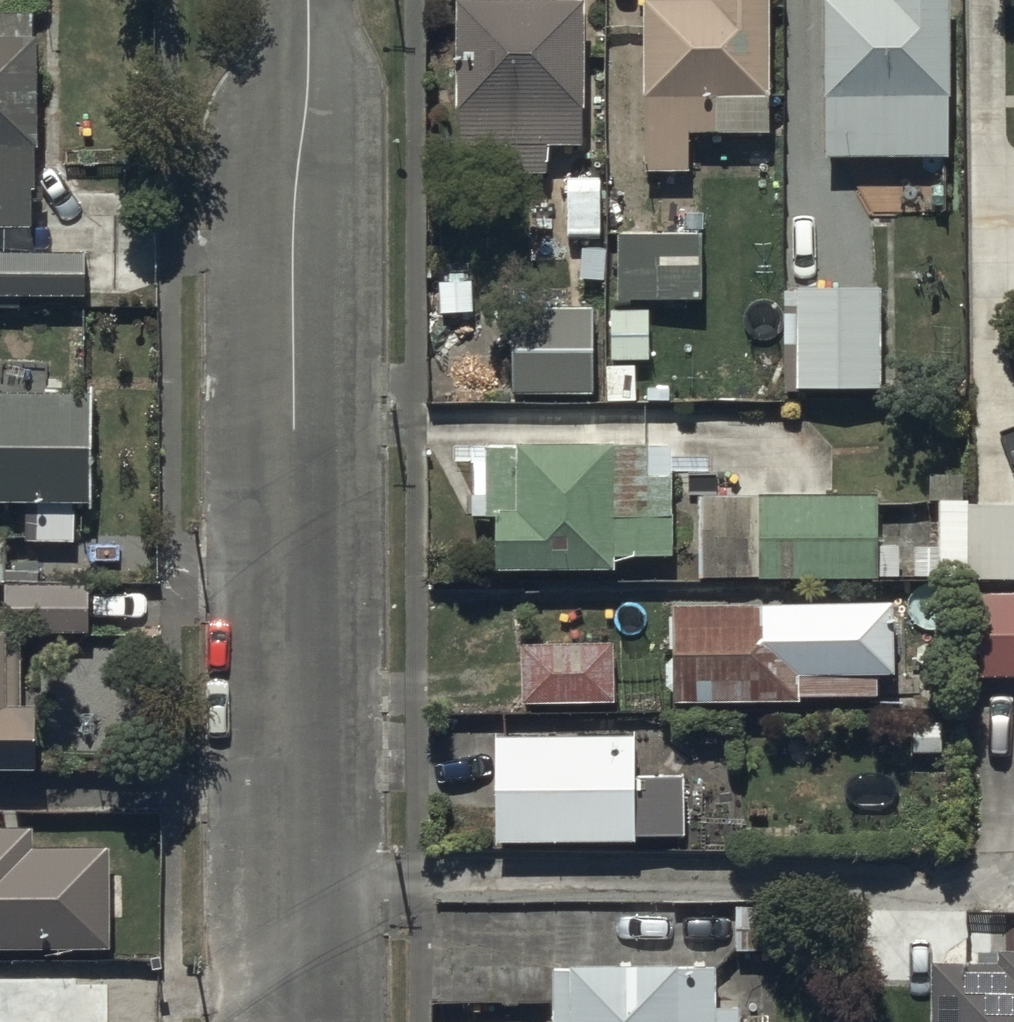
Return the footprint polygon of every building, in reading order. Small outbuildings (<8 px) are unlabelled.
[(583,0),(456,0),(456,130),(584,130),(583,0)] [(765,0),(637,0),(638,163),(688,163),(688,127),(715,126),(715,92),(765,92),(765,0)] [(822,150),(944,150),(943,0),(821,0),(822,150)] [(0,18),(0,225),(29,225),(28,184),(36,184),(34,17),(0,18)] [(704,228),(613,229),(613,301),(704,301),(704,228)] [(90,292),(89,242),(24,243),(24,249),(0,250),(0,293),(90,292)] [(474,261),(441,262),(443,319),(476,318),(474,261)] [(793,388),(880,387),(880,278),(792,279),(793,388)] [(508,387),(595,387),(595,303),(508,303),(508,387)] [(87,505),(85,384),(0,385),(0,506),(87,505)] [(614,506),(614,430),(485,431),(485,483),(472,483),(472,504),(495,504),(495,561),(614,561),(614,550),(639,543),(674,543),(674,506),(614,506)] [(692,494),(692,569),(880,568),(880,494),(692,494)] [(1013,574),(1013,502),(962,502),(963,574),(1013,574)] [(980,590),(980,671),(1013,671),(1013,589),(980,590)] [(891,594),(669,595),(670,694),(798,693),(798,684),(875,684),(875,668),(892,668),(891,594)] [(0,623),(0,762),(36,762),(35,702),(12,703),(11,623),(0,623)] [(514,640),(514,693),(615,693),(614,640),(514,640)] [(486,728),(486,831),(632,831),(632,727),(486,728)] [(109,938),(109,917),(121,917),(121,876),(109,876),(108,838),(34,838),(34,819),(0,819),(0,938),(109,938)] [(735,909),(735,947),(814,946),(814,909),(735,909)] [(1002,945),(1001,964),(936,962),(933,1021),(1013,1021),(1013,946),(1002,945)] [(550,961),(551,1021),(716,1021),(715,960),(550,961)] [(0,977),(0,1021),(109,1021),(108,977),(0,977)]
